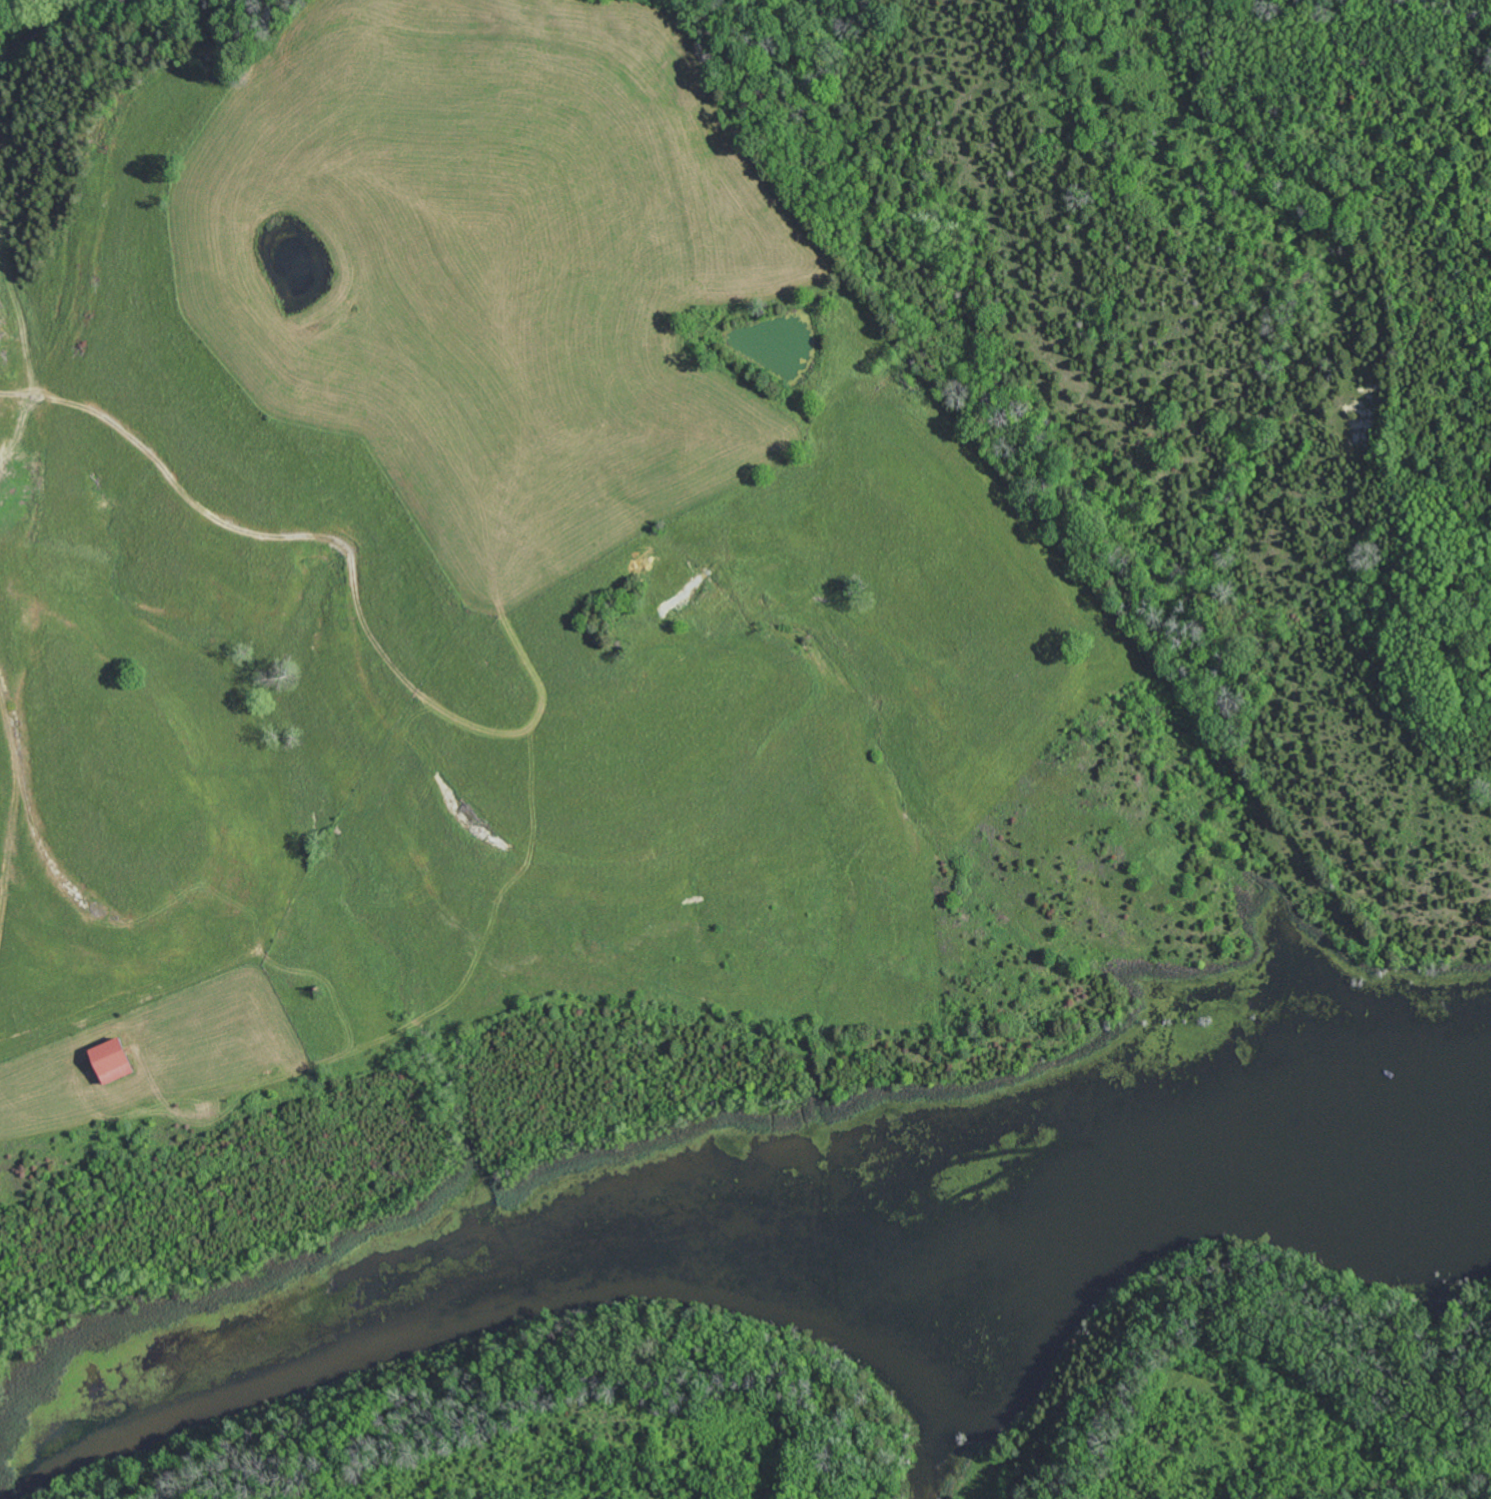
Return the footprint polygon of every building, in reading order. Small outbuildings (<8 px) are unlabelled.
[(141,1074),(128,1038),(96,1049),(109,1085),(141,1074)]
